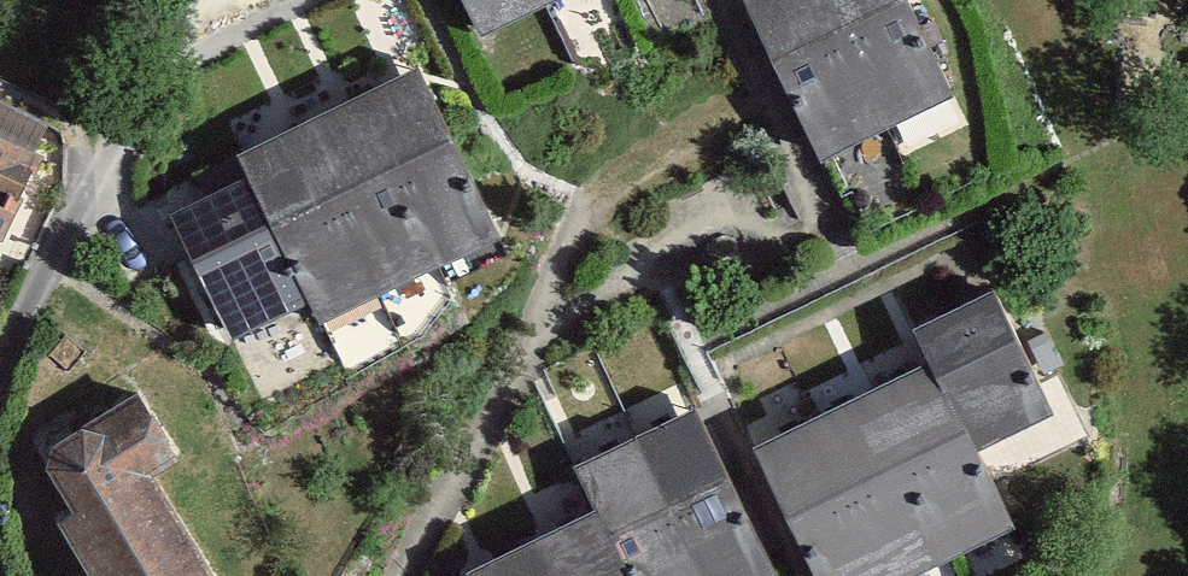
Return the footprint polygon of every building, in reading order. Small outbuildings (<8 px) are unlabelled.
[(474,39),(552,0),(455,0),(474,39)] [(733,9),(812,162),(940,103),(895,0),(752,0),(733,9)] [(315,324),(492,237),(417,86),(240,173),(251,196),(306,306),(315,324)] [(0,107),(0,220),(41,125),(0,107)] [(229,344),(306,306),(251,196),(174,234),(229,344)] [(984,311),(906,349),(921,379),(962,461),(1039,423),(984,311)] [(746,466),(802,575),(913,575),(998,534),(962,461),(921,379),(746,466)] [(135,380),(47,433),(37,466),(61,507),(43,517),(79,575),(213,575),(150,470),(178,452),(135,380)] [(576,486),(594,522),(622,575),(766,575),(691,429),(576,486)] [(488,575),(622,575),(594,522),(488,575)]
